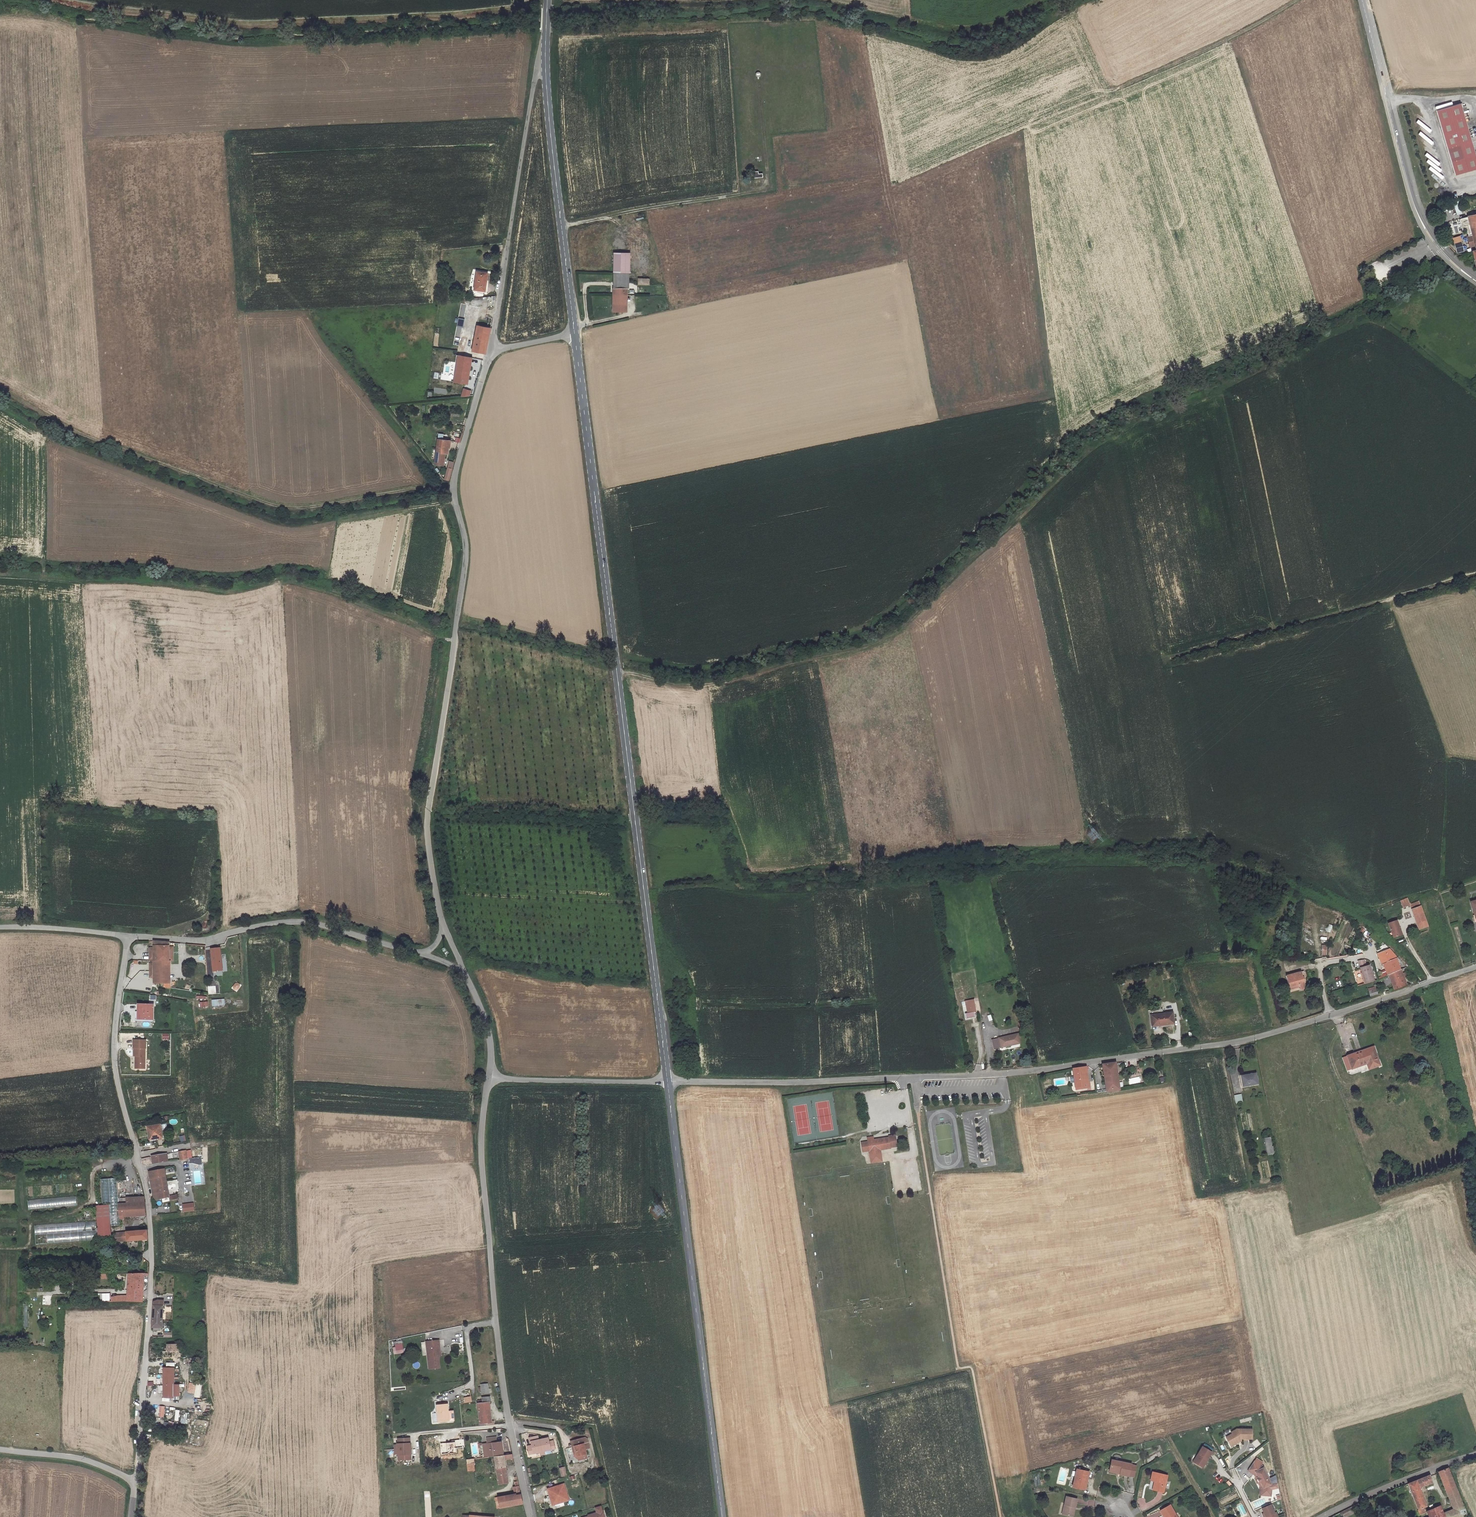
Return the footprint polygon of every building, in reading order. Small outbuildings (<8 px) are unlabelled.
[(1437,109),(1456,174),(1475,169),(1475,154),(1462,103),(1437,109)] [(1431,166),(1429,169),(1443,179),(1445,176),(1440,173),(1443,169),(1429,159),(1426,162),(1431,166)] [(1463,199),(1453,201),(1457,215),(1466,212),(1463,199)] [(1466,233),(1473,231),(1473,234),(1467,236),(1469,245),(1470,245),(1471,247),(1475,246),(1475,214),(1469,215),(1459,218),(1463,233),(1466,233)] [(1461,235),(1453,237),(1455,243),(1463,241),(1461,235)] [(616,253),(616,287),(631,287),(631,279),(629,279),(629,253),(616,253)] [(476,271),(473,290),(485,292),(487,273),(476,271)] [(652,291),(652,282),(638,282),(638,287),(647,287),(647,291),(652,291)] [(631,287),(616,287),(615,310),(630,310),(630,304),(631,303),(631,287)] [(459,317),(456,326),(463,328),(466,319),(459,317)] [(477,326),(472,351),(485,354),(491,328),(477,326)] [(465,383),(467,384),(467,383),(472,358),(458,356),(454,381),(465,383)] [(437,439),(436,447),(434,464),(443,466),(444,454),(447,454),(448,448),(449,447),(450,440),(442,439),(437,439)] [(449,479),(453,464),(448,463),(445,478),(449,479)] [(1400,900),(1403,907),(1410,904),(1407,898),(1400,900)] [(1420,901),(1410,905),(1420,929),(1429,926),(1420,901)] [(1398,921),(1389,924),(1391,928),(1387,930),(1389,934),(1393,933),(1395,938),(1404,935),(1398,921)] [(153,961),(153,963),(153,977),(153,984),(164,984),(164,987),(170,988),(169,959),(169,947),(169,943),(153,942),(153,948),(153,961)] [(1407,942),(1403,945),(1410,953),(1413,951),(1407,942)] [(210,948),(212,971),(221,970),(221,969),(220,952),(219,947),(210,948)] [(1385,963),(1389,974),(1401,969),(1396,957),(1388,949),(1377,953),(1382,964),(1385,963)] [(1360,968),(1365,984),(1374,981),(1369,965),(1366,966),(1360,968)] [(1389,974),(1394,988),(1407,984),(1401,969),(1389,974)] [(1299,984),(1300,987),(1301,990),(1306,988),(1301,971),(1286,976),(1289,987),(1299,984)] [(1374,991),(1376,990),(1374,987),(1368,989),(1370,996),(1375,994),(1374,991)] [(974,998),(965,1000),(968,1012),(977,1011),(974,998)] [(137,1005),(137,1020),(153,1020),(153,1005),(137,1005)] [(1175,1014),(1153,1016),(1154,1028),(1176,1025),(1175,1014)] [(1018,1034),(999,1038),(1001,1048),(1020,1043),(1018,1034)] [(140,1043),(140,1039),(130,1039),(130,1048),(131,1048),(131,1055),(131,1068),(142,1068),(142,1048),(143,1048),(143,1043),(140,1043)] [(1368,1065),(1378,1062),(1376,1056),(1378,1056),(1375,1048),(1373,1049),(1372,1044),(1356,1050),(1355,1048),(1346,1051),(1351,1065),(1359,1062),(1359,1061),(1365,1059),(1368,1065)] [(1351,1065),(1346,1051),(1343,1052),(1347,1066),(1351,1065)] [(1117,1062),(1104,1064),(1107,1081),(1105,1081),(1107,1091),(1122,1088),(1117,1062)] [(1086,1066),(1075,1068),(1079,1095),(1083,1094),(1082,1088),(1090,1087),(1086,1066)] [(1257,1072),(1243,1075),(1245,1085),(1259,1082),(1257,1072)] [(164,1109),(172,1109),(172,1090),(164,1090),(164,1109)] [(1242,1094),(1235,1095),(1236,1103),(1243,1102),(1242,1094)] [(160,1124),(147,1126),(149,1140),(162,1138),(160,1124)] [(1271,1137),(1265,1138),(1268,1155),(1274,1155),(1271,1137)] [(888,1139),(888,1138),(867,1141),(867,1142),(862,1143),(863,1152),(869,1151),(869,1150),(879,1149),(879,1150),(890,1149),(890,1148),(895,1147),(894,1138),(888,1139)] [(869,1150),(869,1151),(871,1163),(881,1161),(879,1150),(879,1149),(869,1150)] [(164,1154),(151,1156),(153,1164),(166,1162),(164,1154)] [(127,1180),(136,1179),(135,1168),(126,1169),(127,1180)] [(149,1171),(154,1200),(169,1197),(164,1169),(149,1171)] [(27,1209),(77,1206),(76,1197),(27,1200),(27,1209)] [(123,1217),(145,1216),(145,1199),(144,1197),(118,1198),(119,1220),(123,1220),(123,1217)] [(182,1204),(183,1212),(193,1210),(192,1203),(182,1204)] [(105,1213),(105,1205),(96,1206),(97,1216),(101,1216),(101,1214),(105,1213)] [(101,1214),(101,1216),(103,1237),(110,1237),(109,1205),(105,1205),(105,1213),(101,1214)] [(36,1244),(92,1241),(91,1222),(35,1226),(36,1244)] [(124,1232),(124,1241),(148,1240),(147,1231),(124,1232)] [(135,1291),(135,1273),(125,1274),(125,1296),(111,1297),(110,1302),(143,1301),(144,1291),(135,1291)] [(144,1273),(135,1273),(135,1291),(144,1291),(144,1273)] [(155,1304),(154,1319),(164,1319),(165,1311),(165,1304),(155,1304)] [(154,1319),(153,1326),(154,1326),(154,1330),(161,1331),(161,1326),(164,1326),(164,1319),(154,1319)] [(440,1367),(439,1355),(438,1347),(441,1346),(440,1340),(427,1342),(429,1368),(440,1367)] [(168,1351),(163,1351),(164,1357),(179,1356),(179,1344),(168,1344),(168,1351)] [(403,1352),(402,1344),(396,1345),(396,1347),(393,1348),(394,1354),(403,1352)] [(164,1368),(164,1400),(177,1399),(177,1395),(180,1395),(180,1384),(175,1383),(175,1368),(164,1368)] [(189,1383),(187,1393),(195,1394),(197,1384),(189,1383)] [(481,1383),(482,1395),(489,1394),(488,1383),(481,1383)] [(486,1422),(487,1425),(495,1424),(495,1421),(492,1421),(490,1401),(489,1402),(489,1396),(484,1397),(484,1400),(479,1400),(481,1422),(486,1422)] [(448,1404),(437,1405),(438,1422),(449,1421),(448,1411),(448,1404)] [(1234,1434),(1228,1438),(1233,1445),(1241,1440),(1242,1439),(1254,1439),(1254,1430),(1239,1429),(1234,1433),(1234,1434)] [(531,1442),(532,1447),(528,1448),(529,1455),(543,1452),(540,1440),(537,1440),(536,1437),(529,1438),(530,1442),(531,1442)] [(398,1444),(395,1445),(395,1449),(395,1454),(398,1454),(398,1455),(399,1455),(400,1460),(409,1460),(409,1454),(411,1454),(411,1443),(409,1443),(409,1438),(399,1438),(399,1443),(398,1443),(398,1444)] [(548,1438),(540,1440),(543,1452),(555,1449),(553,1442),(549,1443),(548,1438)] [(585,1438),(573,1441),(577,1457),(586,1454),(585,1450),(590,1448),(587,1439),(585,1438)] [(456,1453),(456,1448),(464,1447),(463,1439),(455,1440),(455,1442),(441,1444),(442,1454),(456,1453)] [(502,1442),(498,1443),(488,1444),(487,1444),(489,1457),(495,1456),(504,1455),(502,1442)] [(1207,1447),(1197,1461),(1206,1467),(1216,1453),(1207,1447)] [(495,1456),(499,1484),(508,1483),(505,1460),(513,1458),(512,1454),(504,1455),(495,1456)] [(1264,1462),(1257,1458),(1248,1471),(1255,1476),(1257,1474),(1259,1478),(1258,1479),(1260,1483),(1258,1484),(1260,1487),(1260,1496),(1273,1497),(1274,1485),(1265,1467),(1261,1470),(1260,1469),(1264,1462)] [(1133,1464),(1113,1460),(1110,1471),(1130,1476),(1135,1477),(1137,1467),(1132,1466),(1133,1465),(1133,1464)] [(562,1477),(568,1475),(565,1466),(559,1468),(562,1477)] [(1087,1477),(1090,1477),(1091,1471),(1079,1468),(1076,1486),(1085,1488),(1087,1477)] [(1468,1514),(1448,1468),(1436,1472),(1439,1478),(1441,1477),(1451,1501),(1454,1508),(1444,1512),(1446,1516),(1461,1516),(1468,1514)] [(1168,1478),(1153,1475),(1152,1483),(1156,1484),(1158,1484),(1156,1493),(1164,1495),(1168,1478)] [(1409,1482),(1421,1514),(1426,1511),(1425,1507),(1427,1505),(1420,1487),(1433,1481),(1430,1475),(1409,1482)] [(498,1509),(502,1508),(523,1505),(518,1482),(513,1483),(514,1488),(512,1488),(513,1495),(496,1498),(498,1509)] [(553,1505),(569,1500),(563,1484),(547,1489),(550,1498),(551,1497),(553,1505)] [(1066,1494),(1062,1512),(1071,1514),(1073,1505),(1075,1506),(1077,1497),(1066,1494)] [(1264,1507),(1267,1512),(1265,1512),(1267,1516),(1281,1516),(1279,1511),(1277,1512),(1273,1503),(1264,1507)] [(602,1505),(595,1507),(596,1513),(588,1515),(588,1516),(583,1516),(607,1516),(605,1510),(604,1511),(602,1505)] [(1173,1505),(1162,1511),(1165,1516),(1179,1516),(1173,1505)] [(1444,1512),(1441,1505),(1428,1511),(1430,1516),(1446,1516),(1444,1512)]
